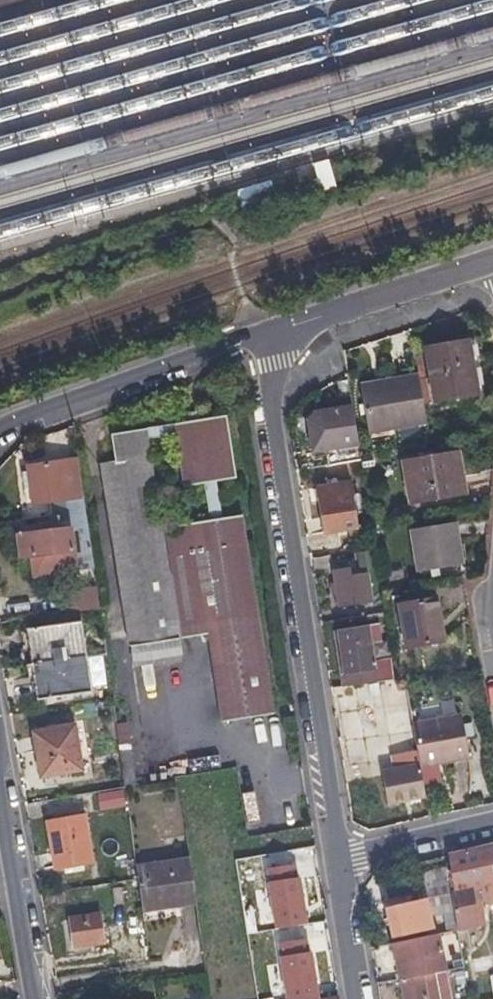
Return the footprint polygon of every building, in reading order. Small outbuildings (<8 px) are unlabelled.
[(434,402),(455,399),(476,395),(466,341),(425,349),(434,402)] [(387,380),(387,383),(388,386),(361,391),(369,435),(426,425),(416,375),(387,380)] [(359,385),(361,391),(388,386),(387,383),(387,380),(359,385)] [(353,409),(334,412),(315,415),(309,421),(314,455),(335,451),(337,465),(362,461),(353,409)] [(189,413),(190,422),(201,420),(199,411),(189,413)] [(190,422),(174,425),(175,435),(184,487),(204,484),(216,482),(235,478),(225,416),(201,420),(190,422)] [(174,425),(145,430),(147,440),(175,435),(174,425)] [(145,430),(110,435),(115,464),(100,466),(135,668),(154,664),(152,659),(182,654),(179,640),(208,635),(223,721),(275,713),(241,516),(223,519),(210,521),(161,529),(147,440),(145,430)] [(405,462),(408,484),(412,505),(468,495),(460,452),(405,462)] [(78,461),(52,465),(26,469),(31,506),(65,501),(68,521),(86,519),(78,461)] [(216,482),(204,484),(210,521),(223,519),(216,482)] [(324,528),(340,525),(357,523),(351,484),(319,490),(324,528)] [(420,572),(440,569),(460,565),(453,522),(413,530),(420,572)] [(88,528),(48,533),(9,538),(12,560),(23,558),(65,552),(72,551),(90,549),(88,528)] [(65,552),(23,558),(26,578),(75,572),(72,551),(65,552)] [(340,602),(348,600),(356,599),(351,568),(335,571),(340,602)] [(97,590),(66,595),(69,614),(99,609),(97,590)] [(409,645),(427,642),(446,639),(438,597),(402,603),(409,645)] [(387,619),(362,623),(336,627),(343,670),(348,669),(350,683),(396,675),(387,619)] [(32,666),(84,658),(79,622),(26,630),(32,666)] [(152,659),(154,664),(183,660),(182,654),(152,659)] [(36,700),(63,696),(89,692),(84,658),(32,666),(36,700)] [(462,715),(412,724),(420,768),(470,759),(462,715)] [(32,733),(36,756),(40,778),(80,771),(73,726),(32,733)] [(116,729),(124,788),(135,787),(127,727),(116,729)] [(95,794),(100,812),(122,806),(118,788),(95,794)] [(55,871),(74,868),(92,864),(83,814),(47,821),(55,871)] [(297,857),(263,860),(269,925),(302,922),(297,857)] [(142,914),(168,910),(195,906),(189,862),(136,870),(142,914)] [(447,934),(459,931),(455,908),(450,878),(424,884),(426,901),(388,909),(393,939),(432,931),(429,916),(443,913),(447,934)] [(70,921),(72,935),(74,948),(102,944),(99,918),(70,921)] [(466,968),(459,931),(447,934),(394,944),(402,980),(423,976),(434,974),(466,968)] [(423,976),(402,980),(405,998),(440,998),(434,974),(423,976)] [(290,998),(327,998),(338,997),(335,975),(287,984),(290,998)]
